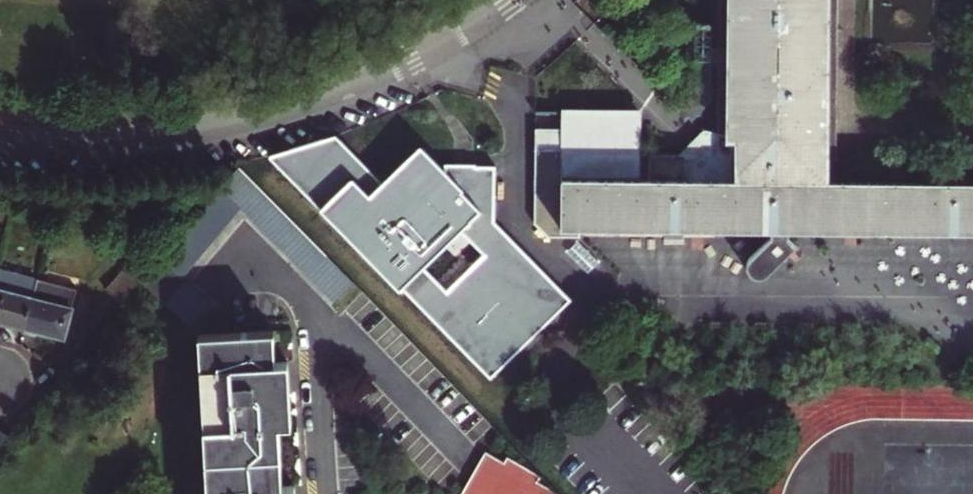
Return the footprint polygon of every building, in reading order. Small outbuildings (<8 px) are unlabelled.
[(536,223),(550,238),(581,238),(581,230),(774,233),(791,234),(972,237),(972,187),(832,185),(835,0),(732,0),(730,137),(705,131),(681,155),(643,155),(644,110),(563,110),(563,114),(539,114),(537,119),(536,223)] [(422,152),(343,230),(490,380),(570,303),(494,225),(494,169),(447,168),(447,171),(441,171),(422,152)] [(139,279),(191,323),(210,302),(178,275),(238,206),(333,300),(354,280),(238,162),(185,224),(143,274),(139,279)] [(791,241),(791,234),(774,233),(774,240),(753,262),(751,267),(751,271),(754,276),(759,279),(763,279),(768,277),(798,249),(791,241)] [(143,274),(129,262),(106,287),(121,300),(139,279),(143,274)] [(24,328),(36,281),(0,272),(0,322),(7,323),(24,328)] [(76,291),(36,281),(24,328),(49,334),(65,338),(73,308),(76,291)] [(297,486),(283,487),(280,423),(293,422),(290,361),(276,361),(274,329),(200,331),(208,493),(298,493),(297,486)] [(560,492),(541,473),(511,457),(507,464),(489,453),(465,493),(558,493),(560,492)]
